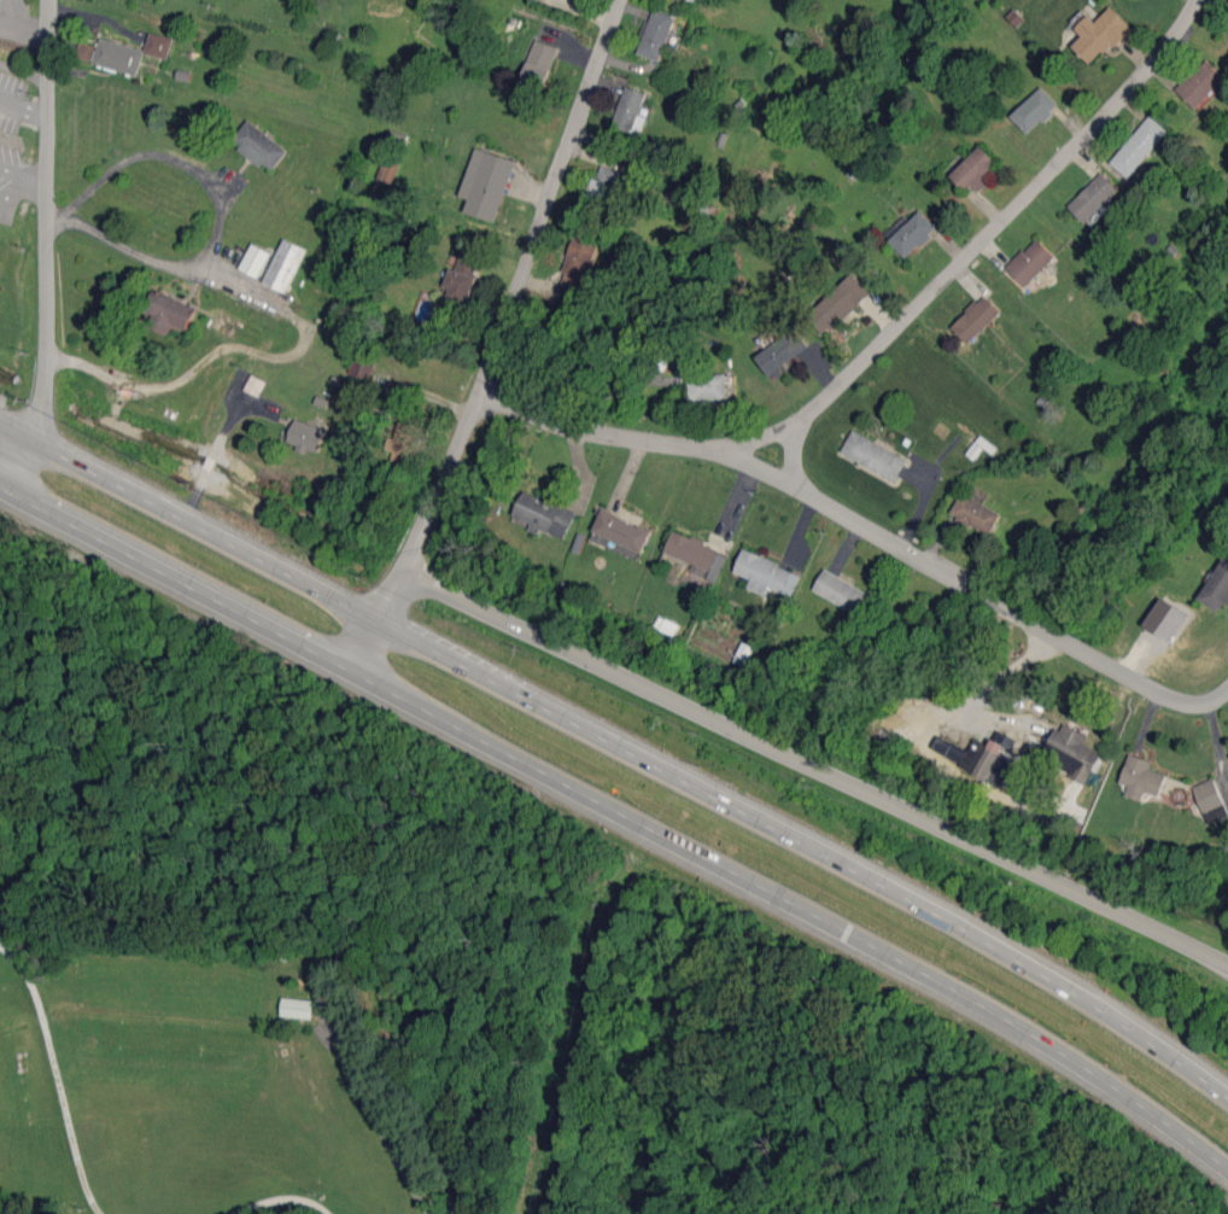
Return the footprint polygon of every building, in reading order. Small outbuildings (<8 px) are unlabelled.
[(1091,66),(1131,28),(1110,7),(1095,22),(1088,15),(1075,28),(1082,36),(1072,45),(1091,66)] [(676,16),(653,8),(637,53),(661,61),(676,16)] [(145,54),(168,59),(173,37),(149,33),(145,54)] [(138,75),(144,50),(100,38),(98,46),(80,41),(75,58),(138,75)] [(520,81),(543,90),(559,48),(536,39),(520,81)] [(1177,90),(1197,108),(1225,77),(1205,59),(1177,90)] [(613,125),(633,132),(646,93),(625,86),(613,125)] [(1028,134),(1059,105),(1041,86),(1011,116),(1028,134)] [(1128,177),(1169,131),(1151,115),(1110,161),(1128,177)] [(274,171),(289,148),(246,120),(231,143),(274,171)] [(972,184),(980,192),(989,182),(983,176),(997,162),(980,145),(951,175),(966,190),(972,184)] [(496,222),(515,160),(475,148),(460,197),(468,199),(464,213),(496,222)] [(379,180),(394,182),(397,159),(382,157),(379,180)] [(621,172),(600,164),(589,197),(610,205),(621,172)] [(1068,207),(1086,223),(1118,189),(1101,172),(1068,207)] [(884,234),(906,258),(938,228),(920,210),(908,221),(904,216),(884,234)] [(598,243),(576,236),(558,289),(580,297),(598,243)] [(1007,269),(1027,287),(1055,256),(1036,237),(1007,269)] [(263,283),(285,292),(305,248),(283,239),(263,283)] [(240,268),(258,277),(270,252),(251,243),(240,268)] [(482,259),(461,252),(455,269),(450,267),(444,287),(451,289),(448,299),(468,305),(482,259)] [(809,317),(828,335),(870,291),(851,273),(809,317)] [(152,315),(147,326),(169,335),(173,324),(186,330),(196,308),(154,290),(144,311),(152,315)] [(952,326),(969,343),(1001,312),(984,295),(952,326)] [(770,376),(809,345),(795,326),(756,358),(770,376)] [(725,374),(689,375),(690,400),(726,400),(725,374)] [(288,443),(298,445),(297,449),(319,454),(325,428),(293,421),(288,443)] [(392,460),(419,465),(426,426),(398,421),(395,438),(388,437),(386,450),(394,452),(392,460)] [(907,460),(853,430),(841,452),(895,481),(907,460)] [(562,541),(576,513),(525,489),(512,517),(562,541)] [(992,534),(1002,511),(960,493),(950,516),(992,534)] [(592,531),(602,535),(599,541),(638,559),(651,531),(602,509),(592,531)] [(665,553),(711,571),(708,580),(715,583),(728,552),(674,531),(665,553)] [(742,551),(734,572),(751,578),(747,588),(766,595),(768,587),(793,596),(801,572),(742,551)] [(1218,611),(1224,601),(1227,603),(1227,557),(1225,555),(1198,599),(1218,611)] [(869,591),(822,570),(813,592),(859,613),(869,591)] [(1187,613),(1162,598),(1144,626),(1170,642),(1187,613)] [(1044,759),(1090,778),(1101,751),(1084,744),(1088,735),(1059,723),(1044,759)] [(1001,786),(1015,758),(1001,752),(1005,745),(991,738),(988,745),(975,738),(968,752),(939,737),(932,750),(1001,786)] [(1152,761),(1129,754),(1121,782),(1129,785),(1125,796),(1142,801),(1145,791),(1160,796),(1166,774),(1150,769),(1152,761)] [(1209,825),(1227,816),(1227,814),(1213,778),(1192,787),(1209,825)] [(281,1017),(313,1018),(313,999),(282,998),(281,1017)]
